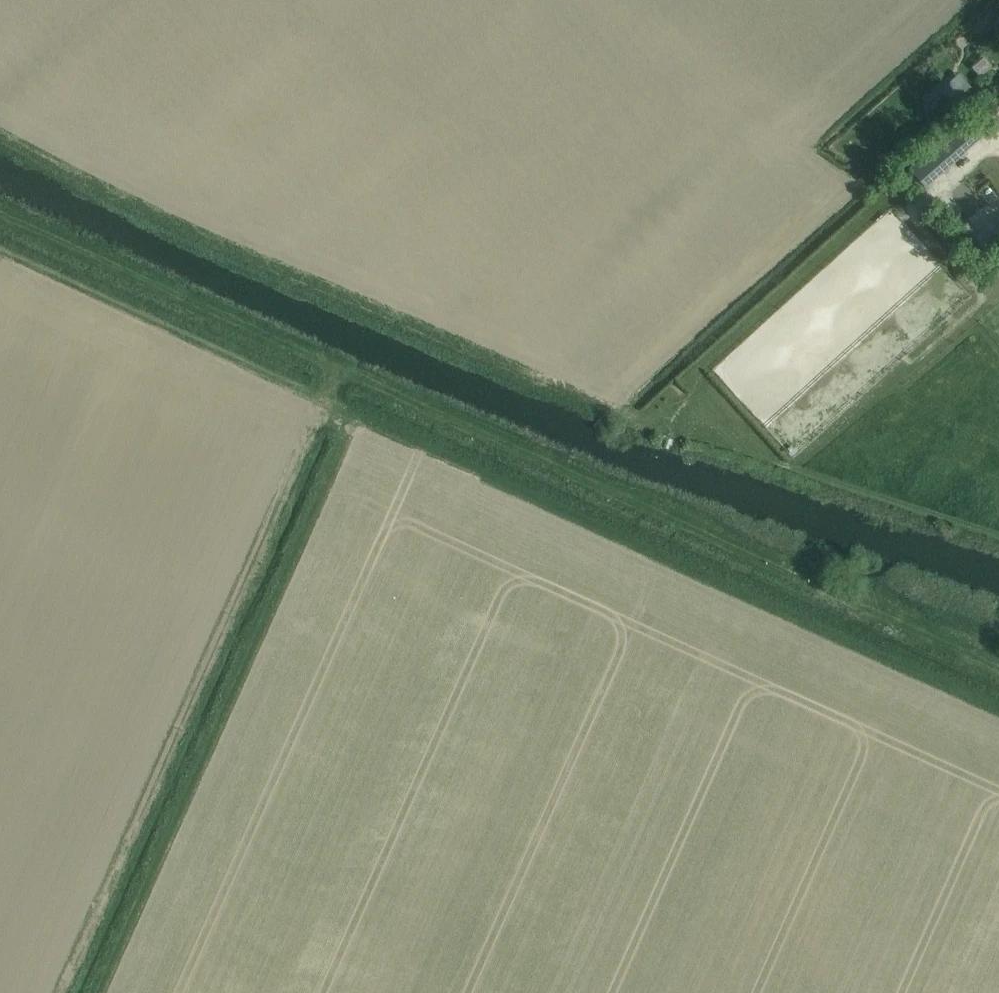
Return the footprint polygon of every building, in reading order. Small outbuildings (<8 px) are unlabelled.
[(989,10),(998,22),(998,3),(989,10)] [(926,187),(995,127),(980,110),(911,170),(926,187)]
